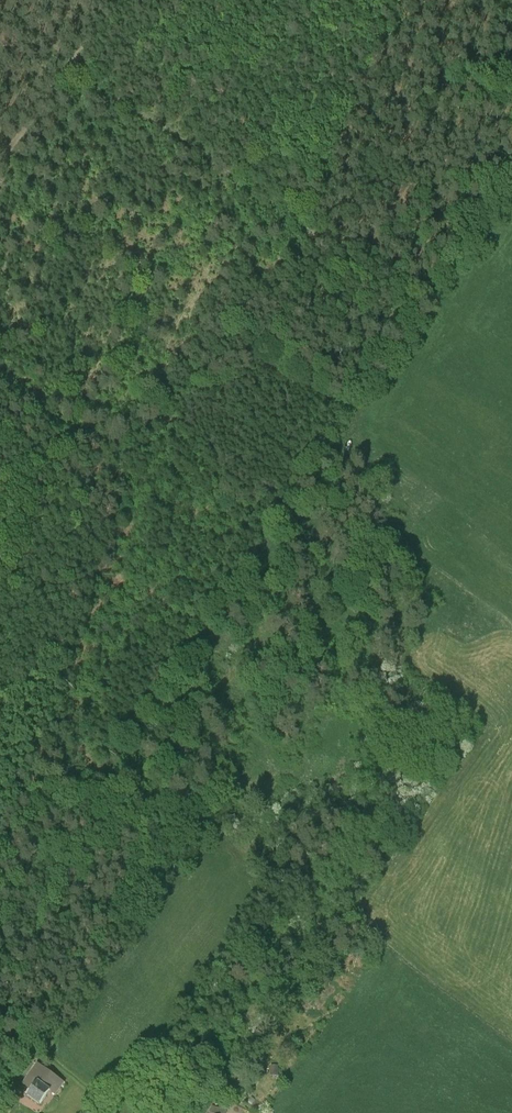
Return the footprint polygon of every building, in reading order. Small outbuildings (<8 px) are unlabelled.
[(45,1072),(27,1097),(40,1107),(58,1081),(45,1072)] [(17,1083),(21,1089),(34,1080),(30,1074),(17,1083)]
